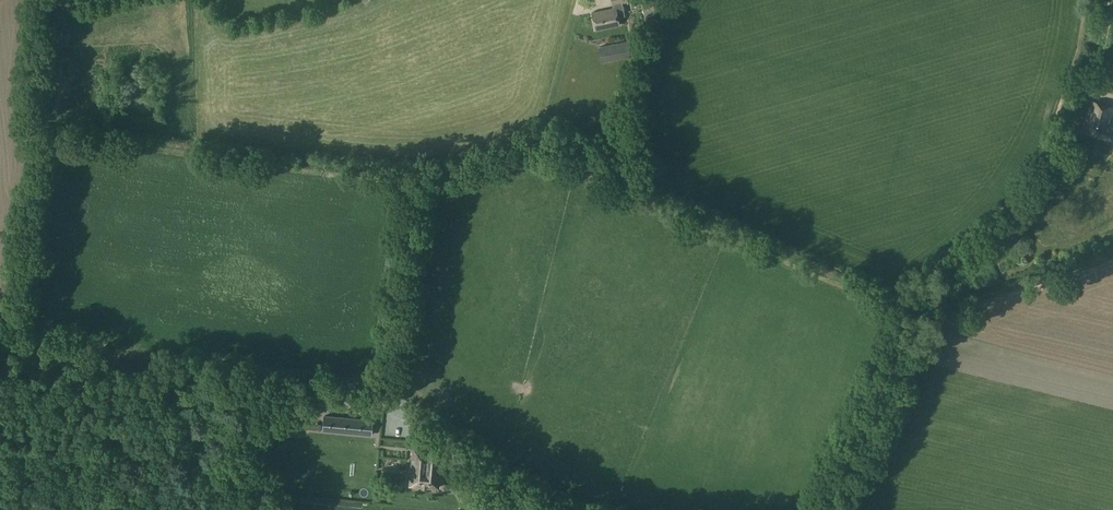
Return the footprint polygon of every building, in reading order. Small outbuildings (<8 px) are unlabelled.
[(620,24),(618,16),(624,14),(622,2),(632,0),(613,0),(614,4),(615,4),(616,7),(592,12),(596,29),(620,24)] [(61,32),(61,45),(69,46),(70,32),(61,32)] [(603,62),(635,55),(632,40),(600,47),(603,62)] [(1112,138),(1112,128),(1108,126),(1112,106),(1091,101),(1083,131),(1112,140),(1112,138)] [(374,418),(325,413),(324,428),(372,433),(374,418)] [(439,487),(442,451),(413,448),(410,484),(439,487)]
